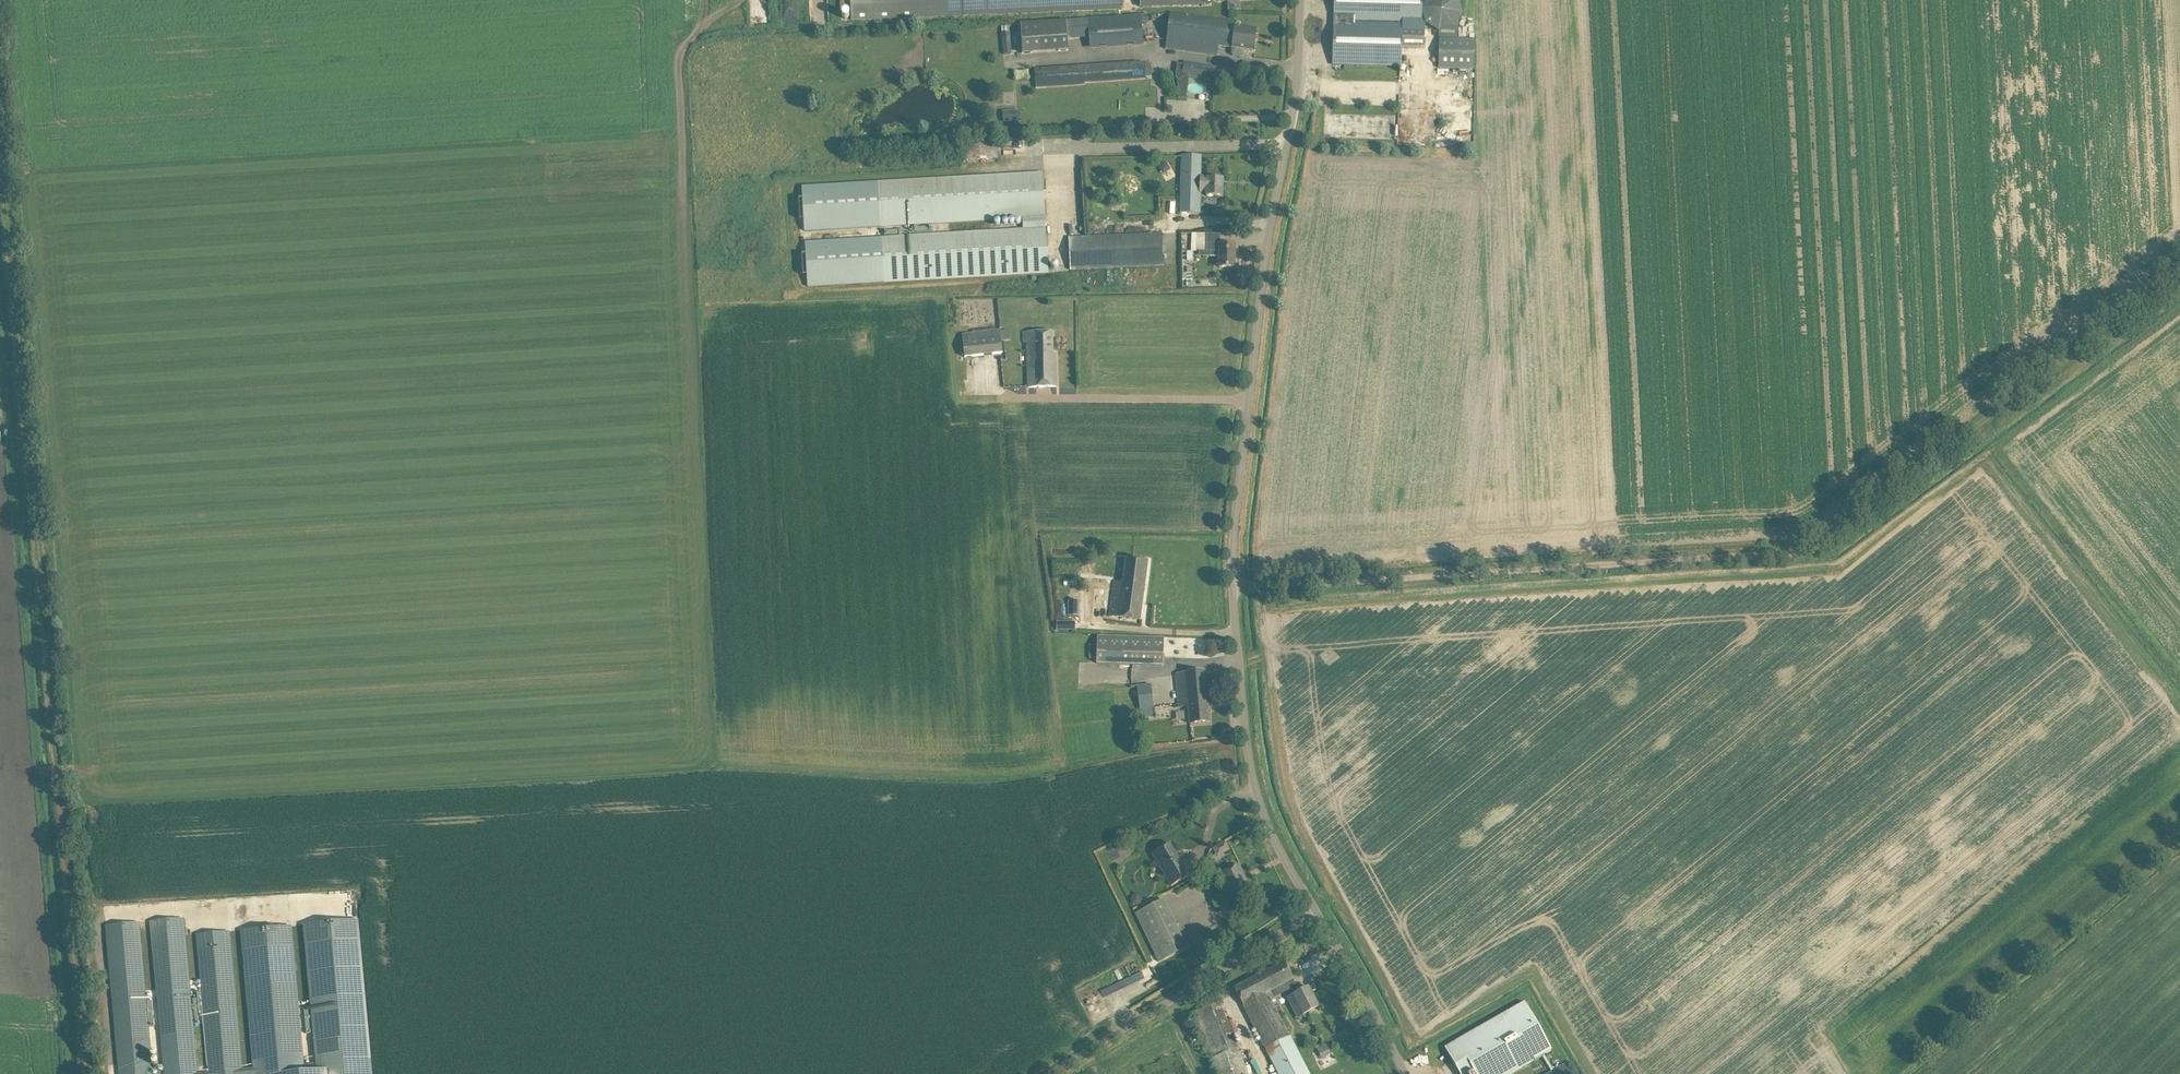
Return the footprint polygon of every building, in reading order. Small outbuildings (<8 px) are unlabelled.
[(1228,1),(1228,11),(1240,10),(1240,0),(1228,0),(1228,1)] [(1401,67),(1402,67),(1402,47),(1424,48),(1425,22),(1422,21),(1422,0),(1335,0),(1333,65),(1401,67)] [(1474,69),(1475,39),(1457,39),(1458,22),(1463,13),(1459,0),(1427,0),(1423,10),(1426,24),(1440,31),(1439,68),(1474,69)] [(782,4),(783,19),(799,19),(799,3),(782,4)] [(1166,48),(1217,55),(1218,46),(1232,48),(1235,26),(1236,21),(1171,12),(1166,48)] [(1141,15),(1088,19),(1089,36),(1090,44),(1090,50),(1099,49),(1099,46),(1108,46),(1108,49),(1128,47),(1127,44),(1134,44),(1134,47),(1143,46),(1143,41),(1141,23),(1141,15)] [(1068,51),(1066,20),(1057,20),(1059,51),(1068,51)] [(1029,22),(1020,23),(1022,54),(1032,53),(1029,22)] [(1011,26),(1002,26),(1003,53),(1012,53),(1011,26)] [(1233,56),(1242,57),(1244,55),(1245,50),(1254,51),(1257,29),(1235,26),(1232,48),(1232,54),(1233,56)] [(1036,89),(1085,85),(1084,82),(1145,78),(1145,77),(1151,76),(1152,75),(1151,65),(1149,63),(1145,63),(1145,61),(1035,69),(1036,89)] [(1184,63),(1178,62),(1176,77),(1178,80),(1178,97),(1185,98),(1188,76),(1189,76),(1210,78),(1211,65),(1184,62),(1184,63)] [(1004,110),(1004,122),(1021,121),(1020,109),(1004,110)] [(963,146),(964,162),(997,159),(996,144),(963,146)] [(1180,213),(1200,213),(1201,191),(1200,191),(1200,177),(1201,177),(1201,155),(1182,154),(1180,213)] [(804,219),(804,232),(1023,219),(1024,229),(804,241),(805,254),(801,255),(802,276),(806,276),(807,287),(1049,273),(1043,172),(802,186),(802,200),(798,200),(799,219),(804,219)] [(1207,196),(1223,197),(1223,178),(1208,178),(1208,177),(1201,177),(1200,177),(1200,191),(1201,191),(1207,191),(1207,196)] [(1068,237),(1070,271),(1163,267),(1161,233),(1068,237)] [(1220,244),(1220,234),(1206,234),(1206,251),(1220,251),(1219,267),(1235,268),(1235,245),(1220,244)] [(962,335),(965,357),(1003,353),(1000,331),(962,335)] [(1024,333),(1024,342),(1027,342),(1029,387),(1057,387),(1056,354),(1052,354),(1051,332),(1024,333)] [(1148,561),(1137,559),(1126,558),(1123,582),(1114,581),(1110,616),(1140,620),(1148,561)] [(1068,600),(1068,615),(1079,615),(1079,600),(1068,600)] [(1057,629),(1075,630),(1075,621),(1057,621),(1057,629)] [(1097,664),(1164,666),(1165,638),(1098,636),(1097,664)] [(1176,674),(1179,707),(1188,706),(1190,724),(1210,722),(1205,671),(1176,674)] [(1140,710),(1154,708),(1151,685),(1137,687),(1140,710)] [(1224,842),(1217,846),(1222,854),(1229,850),(1224,842)] [(1152,853),(1171,886),(1192,874),(1184,860),(1181,862),(1170,843),(1152,853)] [(1251,891),(1239,866),(1221,874),(1233,900),(1251,891)] [(1136,913),(1159,962),(1187,949),(1163,900),(1136,913)] [(305,1072),(305,1064),(292,926),(242,931),(254,1067),(241,1069),(228,932),(198,935),(210,1072),(197,1073),(183,919),(152,922),(166,1073),(278,1073),(305,1072)] [(305,1064),(305,1072),(278,1073),(373,1073),(359,920),(304,925),(316,1063),(305,1064)] [(139,923),(107,926),(120,1073),(153,1073),(139,923)] [(1234,987),(1279,1073),(1311,1073),(1274,1003),(1279,1000),(1273,989),(1287,982),(1293,978),(1284,961),(1234,987)] [(1288,997),(1298,1017),(1318,1007),(1308,987),(1300,992),(1293,979),(1293,978),(1287,982),(1293,994),(1288,997)] [(1190,1013),(1206,1054),(1209,1053),(1218,1073),(1248,1073),(1219,1001),(1190,1013)] [(1475,1073),(1508,1073),(1551,1049),(1524,1002),(1445,1047),(1460,1073),(1466,1073),(1473,1070),(1475,1073)] [(1329,1043),(1318,1048),(1323,1058),(1317,1060),(1321,1069),(1337,1062),(1329,1043)] [(1565,1065),(1546,1073),(1569,1073),(1565,1065)]
